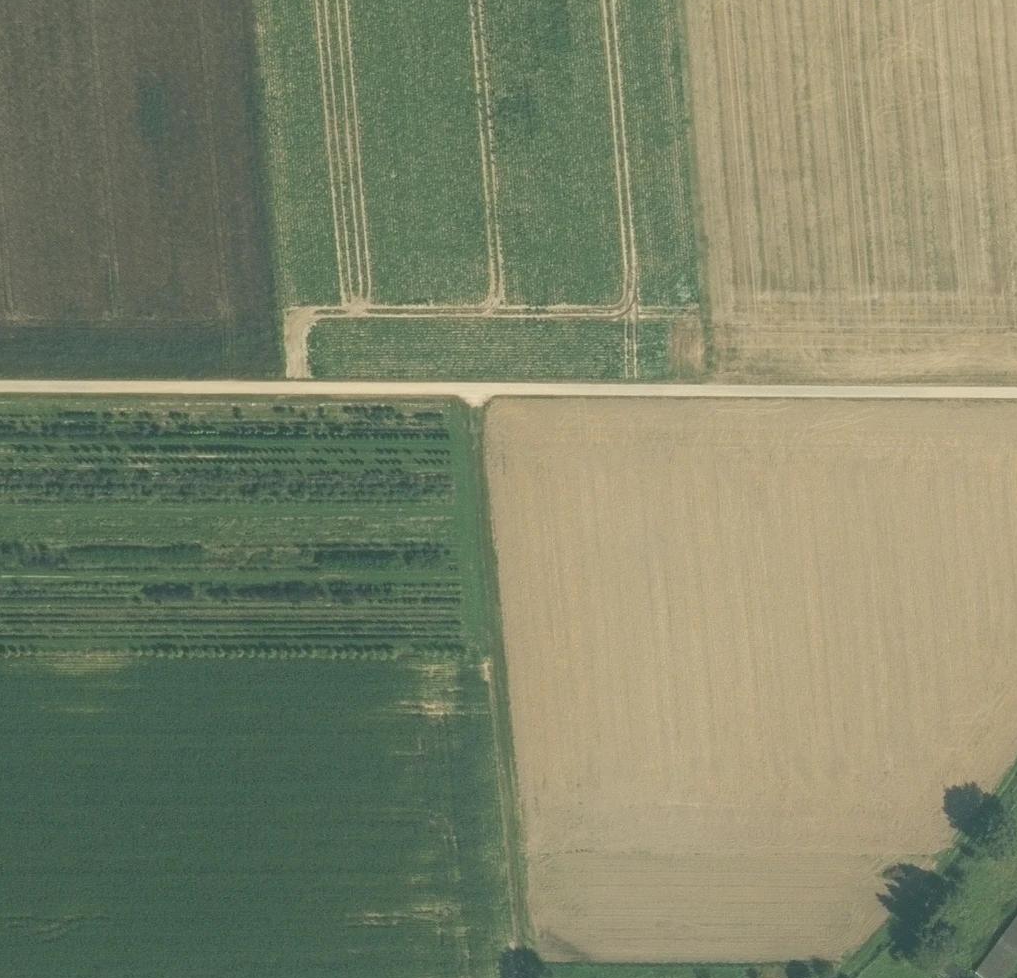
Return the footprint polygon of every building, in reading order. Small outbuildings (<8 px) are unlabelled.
[(978,972),(986,977),(1004,977),(1016,960),(1016,918),(978,972)]
